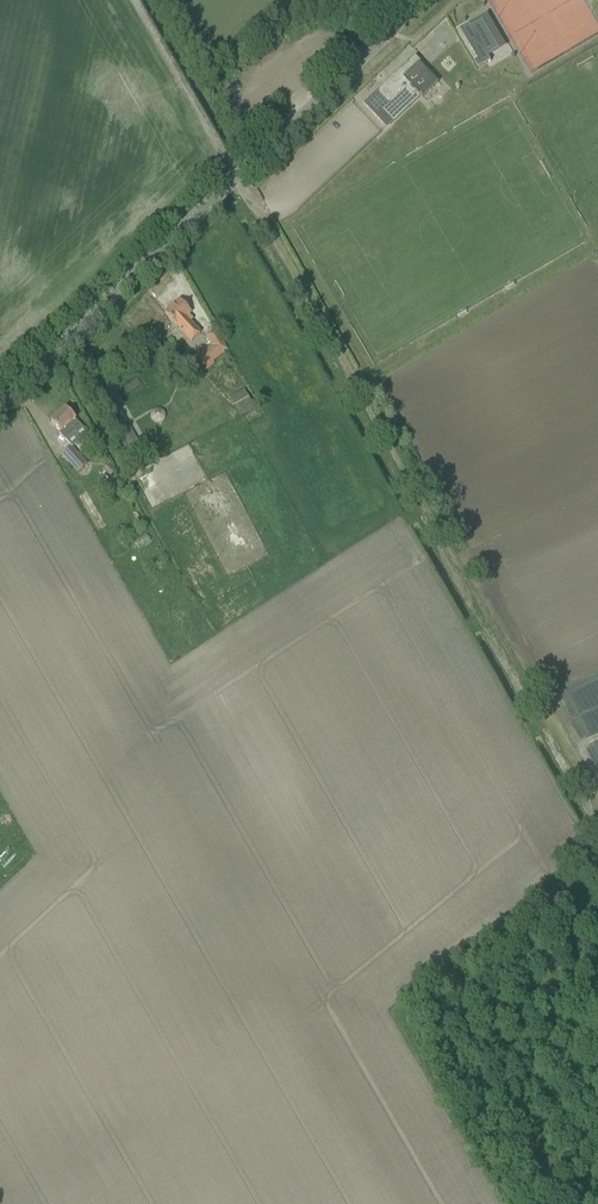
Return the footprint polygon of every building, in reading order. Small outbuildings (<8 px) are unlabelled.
[(475,62),(479,68),(491,61),(488,56),(499,49),(483,21),(474,26),(475,27),(472,28),(470,24),(460,30),(478,60),(475,62)] [(324,33),(326,38),(318,41),(321,51),(343,45),(339,29),(324,33)] [(414,58),(364,104),(384,125),(418,93),(422,97),(423,98),(439,82),(421,63),(420,64),(414,58)] [(165,314),(191,343),(202,333),(191,322),(193,320),(189,315),(191,313),(179,301),(165,314)] [(201,365),(205,371),(214,364),(213,362),(229,350),(216,330),(205,337),(210,346),(195,357),(196,358),(201,365)] [(193,361),(192,361),(193,362),(197,368),(201,365),(196,358),(193,361)] [(126,364),(114,372),(118,377),(130,369),(126,364)] [(87,382),(96,400),(106,395),(98,377),(87,382)] [(244,389),(230,397),(241,416),(254,409),(244,389)] [(59,433),(66,441),(75,433),(76,434),(83,428),(66,409),(51,422),(60,433),(59,433)] [(151,415),(150,417),(150,419),(151,421),(152,422),(154,423),(156,424),(158,424),(160,424),(162,423),(164,422),(165,420),(165,417),(165,415),(164,412),(163,410),(161,409),(160,409),(157,409),(155,410),(153,411),(151,413),(151,415)] [(62,455),(78,473),(87,464),(71,446),(62,455)] [(109,465),(104,471),(110,476),(115,471),(109,465)] [(158,525),(169,520),(163,507),(152,512),(158,525)]
